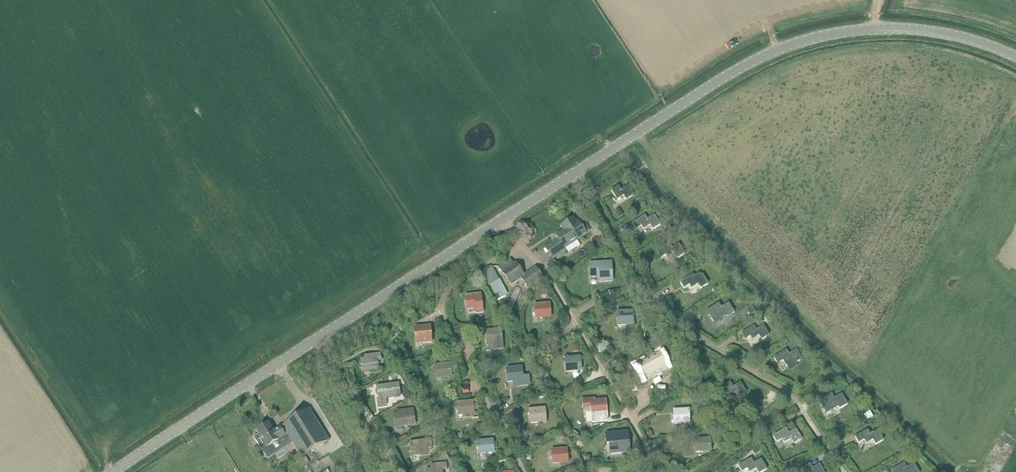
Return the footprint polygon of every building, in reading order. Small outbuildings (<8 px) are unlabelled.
[(620,185),(611,190),(617,200),(624,196),(626,200),(634,195),(628,185),(622,189),(620,185)] [(619,209),(615,212),(619,218),(623,215),(619,209)] [(645,216),(633,223),(636,228),(641,225),(643,229),(650,225),(653,230),(660,225),(654,216),(647,220),(645,216)] [(559,239),(546,248),(553,259),(567,250),(566,248),(586,234),(578,222),(577,223),(574,218),(562,226),(565,230),(557,235),(559,239)] [(667,223),(663,226),(669,232),(672,229),(667,223)] [(596,237),(591,241),(596,247),(601,243),(596,237)] [(670,246),(657,253),(660,259),(665,255),(668,259),(674,255),(677,259),(685,254),(680,246),(672,250),(670,246)] [(694,259),(690,254),(685,258),(689,263),(694,259)] [(514,264),(502,273),(511,286),(521,279),(529,290),(544,279),(535,268),(524,276),(516,263),(514,264)] [(590,264),(590,277),(599,277),(599,282),(612,281),(612,263),(590,264)] [(693,276),(680,283),(683,289),(689,285),(691,288),(697,284),(701,289),(708,284),(702,275),(695,279),(693,276)] [(609,293),(599,298),(601,304),(612,299),(609,293)] [(482,295),(467,297),(468,310),(476,309),(477,314),(484,313),(482,295)] [(719,304),(707,312),(710,317),(715,314),(717,318),(724,313),(727,318),(735,313),(729,303),(722,307),(719,304)] [(550,304),(535,305),(536,318),(551,317),(550,304)] [(751,305),(745,308),(750,315),(755,312),(751,305)] [(633,312),(617,313),(617,324),(633,324),(633,312)] [(431,326),(415,328),(416,344),(433,342),(431,326)] [(754,326),(742,334),(746,340),(750,337),(753,341),(759,337),(761,340),(770,335),(764,326),(756,330),(754,326)] [(502,329),(487,331),(488,343),(491,343),(492,350),(504,349),(502,329)] [(646,357),(634,364),(641,376),(665,362),(657,350),(652,353),(649,348),(643,352),(646,357)] [(786,351),(774,359),(778,365),(783,361),(786,366),(787,368),(789,370),(796,366),(795,365),(802,360),(796,350),(789,355),(786,351)] [(527,356),(522,352),(518,357),(523,361),(527,356)] [(365,360),(361,360),(362,372),(379,370),(378,360),(381,360),(380,354),(365,356),(365,360)] [(580,357),(565,358),(566,371),(582,370),(580,357)] [(452,365),(436,366),(437,378),(453,376),(453,373),(458,373),(457,363),(452,363),(452,365)] [(523,367),(507,368),(508,382),(512,382),(513,387),(530,385),(530,376),(523,376),(523,367)] [(395,372),(389,376),(392,380),(398,376),(395,372)] [(721,382),(715,386),(721,397),(727,393),(729,397),(736,393),(739,399),(747,394),(741,384),(734,388),(731,383),(724,387),(721,382)] [(386,398),(394,397),(401,396),(399,385),(377,387),(378,399),(377,399),(378,406),(387,405),(386,398)] [(832,394),(819,401),(826,414),(838,407),(839,409),(848,405),(842,395),(834,399),(832,394)] [(594,399),(582,400),(583,408),(591,407),(592,423),(608,422),(606,399),(594,401),(594,399)] [(474,402),(459,403),(460,417),(476,415),(475,410),(479,410),(478,404),(475,404),(474,402)] [(292,442),(303,459),(329,442),(308,409),(282,426),(290,437),(292,442)] [(396,415),(393,415),(395,428),(416,425),(414,409),(396,411),(396,415)] [(545,409),(529,410),(530,423),(546,421),(545,409)] [(690,409),(674,410),(674,423),(690,423),(690,409)] [(257,431),(259,434),(254,438),(267,458),(292,442),(290,437),(288,439),(281,428),(274,433),(268,424),(257,431)] [(443,428),(437,432),(440,437),(446,433),(443,428)] [(786,429),(773,436),(777,442),(782,439),(784,443),(791,439),(793,444),(802,439),(796,429),(789,433),(786,429)] [(868,430),(855,438),(858,443),(864,440),(866,444),(873,440),(876,445),(883,441),(877,430),(871,434),(868,430)] [(627,432),(606,434),(607,444),(611,444),(612,454),(630,452),(628,439),(627,432)] [(765,432),(761,434),(764,440),(769,438),(765,432)] [(564,435),(561,440),(566,444),(569,439),(564,435)] [(426,441),(410,444),(412,456),(428,453),(427,451),(433,450),(431,439),(426,440),(426,441)] [(710,439),(695,440),(696,452),(711,451),(710,439)] [(494,440),(478,442),(480,454),(496,452),(494,440)] [(757,447),(752,450),(756,455),(761,451),(757,447)] [(567,449),(552,450),(553,463),(568,462),(567,449)] [(738,466),(741,471),(742,471),(748,469),(749,471),(752,471),(757,469),(759,471),(762,471),(766,470),(761,459),(754,463),(751,459),(738,466)] [(427,470),(427,471),(443,471),(447,471),(446,462),(443,463),(443,464),(431,465),(432,470),(427,470)] [(797,471),(824,471),(819,465),(812,469),(809,464),(797,471)]
